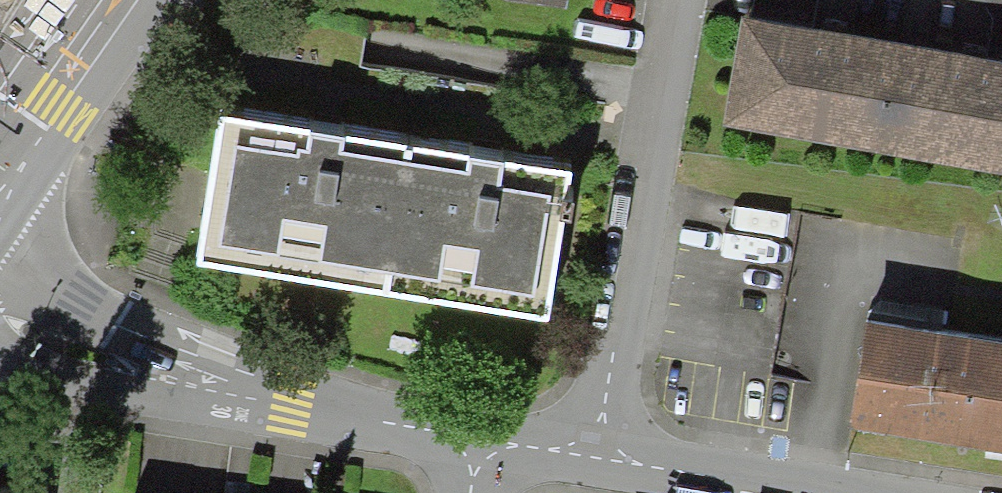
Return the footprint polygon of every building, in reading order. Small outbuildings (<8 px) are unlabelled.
[(737,19),(721,111),(1001,160),(1001,65),(737,19)] [(189,249),(542,305),(565,162),(211,106),(189,249)] [(1001,435),(1001,342),(867,325),(855,417),(1001,435)]
